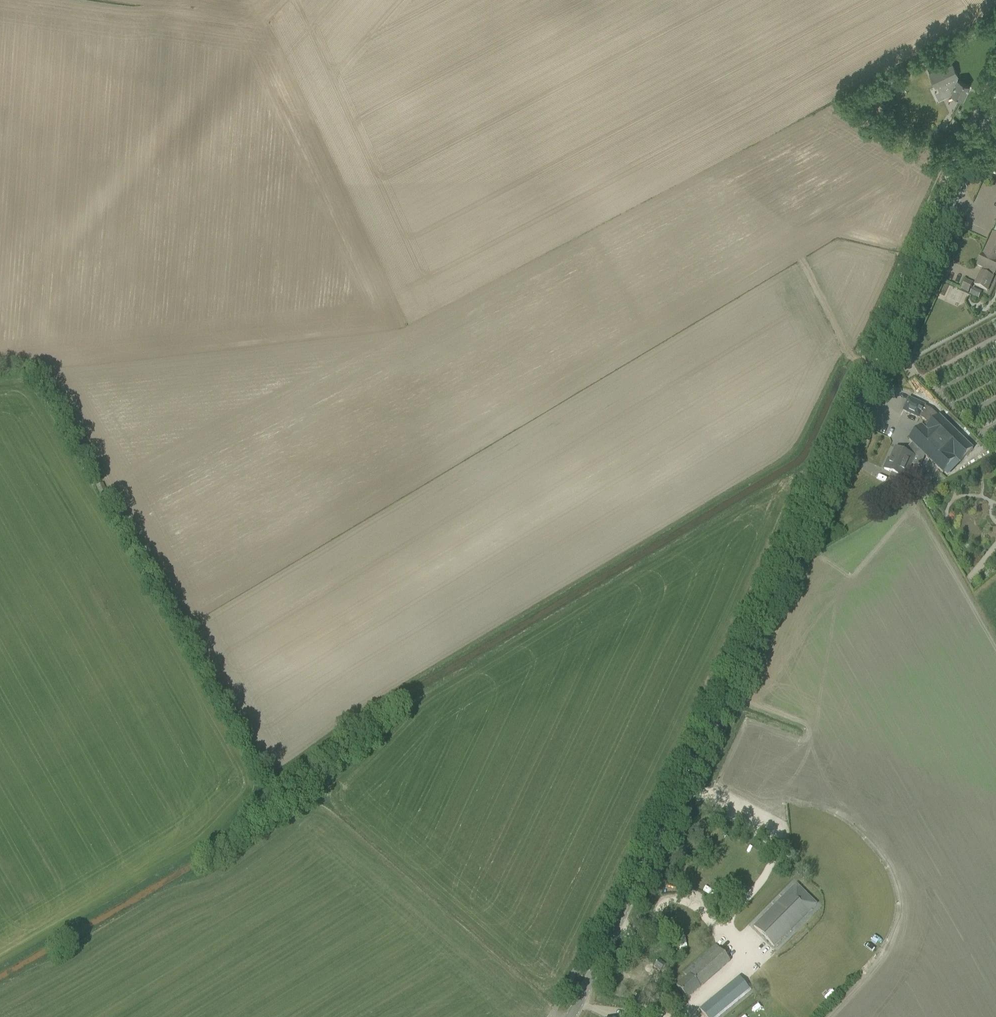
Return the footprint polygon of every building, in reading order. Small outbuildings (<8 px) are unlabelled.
[(956,77),(958,76),(952,64),(941,70),(940,69),(929,74),(936,87),(939,86),(944,97),(952,94),(963,99),(970,86),(957,79),(957,78),(956,77)] [(975,285),(984,289),(988,291),(994,277),(993,277),(994,274),(995,275),(995,273),(995,235),(993,233),(990,241),(991,242),(984,255),(983,254),(978,266),(982,268),(975,285)] [(973,289),(970,295),(978,299),(981,293),(973,289)] [(903,411),(920,418),(924,420),(930,426),(926,430),(922,427),(909,440),(943,473),(956,459),(960,463),(973,449),(939,416),(939,417),(932,410),(925,406),(909,398),(903,411)] [(887,463),(884,469),(893,473),(905,479),(915,457),(896,448),(889,463),(887,463)] [(752,926),(774,948),(817,904),(795,883),(752,926)] [(687,977),(676,986),(687,999),(694,992),(730,962),(736,957),(725,944),(719,949),(687,977)] [(658,959),(653,966),(660,971),(665,964),(658,959)] [(748,989),(738,977),(699,1009),(705,1016),(713,1016),(748,989)]
